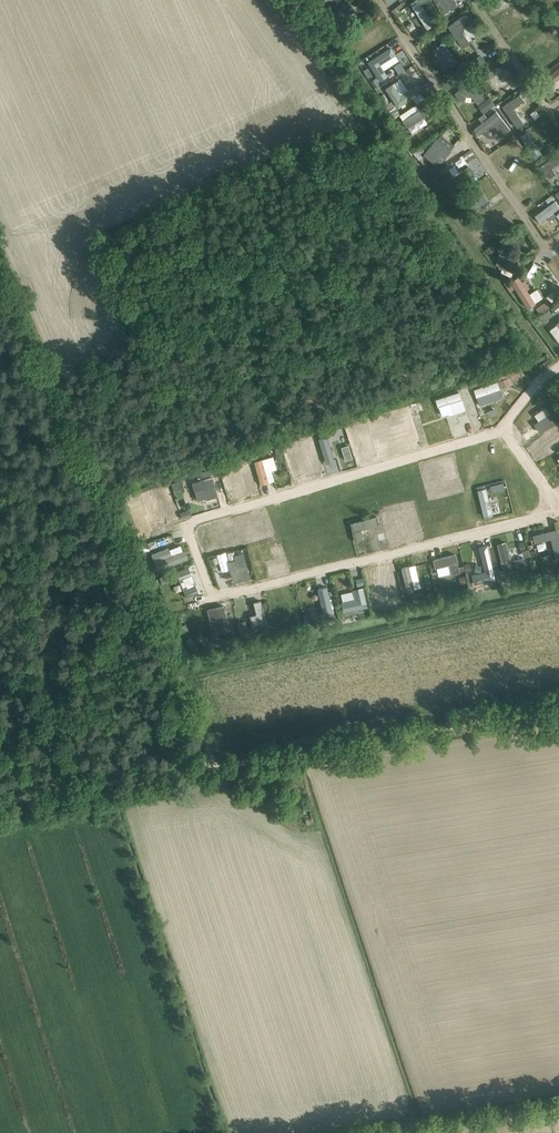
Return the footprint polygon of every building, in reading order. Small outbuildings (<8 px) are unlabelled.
[(411,2),(426,25),(433,20),(420,0),(414,0),(411,2)] [(442,14),(449,10),(443,0),(435,0),(442,14)] [(514,1),(513,0),(495,0),(494,1),(496,2),(487,9),(494,17),(514,1)] [(337,12),(331,15),(339,29),(353,19),(349,13),(345,7),(337,12)] [(470,23),(464,16),(449,26),(463,47),(469,43),(463,35),(464,28),(470,23)] [(359,47),(363,54),(384,39),(380,33),(359,47)] [(429,42),(424,46),(436,63),(442,59),(429,42)] [(390,46),(367,62),(379,81),(387,76),(380,65),(396,54),(390,46)] [(402,61),(395,65),(400,73),(407,69),(402,61)] [(489,78),(501,93),(518,79),(512,72),(509,75),(502,67),(489,78)] [(558,76),(558,68),(543,79),(547,85),(558,76)] [(476,104),(483,99),(470,82),(454,94),(458,100),(464,96),(471,97),(476,104)] [(385,88),(398,107),(421,92),(416,85),(400,95),(393,83),(385,88)] [(519,94),(503,106),(517,126),(523,122),(513,107),(523,100),(519,94)] [(488,98),(477,106),(483,113),(494,104),(488,98)] [(407,129),(427,115),(419,103),(398,117),(407,129)] [(488,117),(498,109),(495,105),(485,113),(488,117)] [(495,111),(474,128),(478,134),(485,128),(499,128),(503,133),(509,129),(495,111)] [(444,161),(451,151),(436,139),(424,154),(433,161),(437,155),(444,161)] [(541,165),(549,177),(556,173),(552,168),(558,163),(558,153),(541,165)] [(449,169),(441,173),(451,188),(473,173),(468,166),(459,172),(454,176),(449,169)] [(536,177),(532,171),(514,183),(518,189),(519,189),(522,194),(536,185),(533,179),(536,177)] [(481,205),(473,193),(460,202),(468,214),(481,205)] [(548,204),(549,204),(554,200),(550,196),(545,200),(548,204)] [(536,215),(541,221),(558,207),(554,200),(536,215)] [(462,210),(457,213),(461,219),(466,216),(462,210)] [(499,225),(482,236),(485,241),(502,230),(499,225)] [(518,257),(500,252),(495,266),(514,272),(518,257)] [(518,276),(510,281),(527,307),(535,302),(534,301),(538,298),(534,291),(529,294),(526,289),(529,287),(524,280),(521,282),(518,276)] [(548,299),(537,307),(541,312),(552,305),(548,299)] [(513,384),(512,380),(510,375),(510,374),(505,375),(505,374),(498,377),(499,381),(498,382),(500,388),(513,384)] [(480,405),(502,397),(502,396),(499,388),(497,381),(474,389),(480,405)] [(441,416),(449,414),(449,416),(465,411),(462,404),(459,392),(436,399),(441,416)] [(550,396),(544,400),(552,412),(535,424),(540,432),(558,418),(558,409),(550,396)] [(417,405),(411,407),(412,413),(419,411),(417,405)] [(358,456),(375,450),(365,421),(348,427),(358,456)] [(344,424),(315,434),(328,477),(341,473),(357,468),(344,424)] [(547,435),(551,442),(558,437),(558,427),(547,435)] [(532,437),(528,431),(522,436),(527,441),(532,437)] [(292,473),(310,470),(305,445),(287,449),(292,473)] [(274,456),(255,461),(261,484),(275,480),(272,471),(277,469),(274,456)] [(479,462),(483,476),(490,474),(486,460),(479,462)] [(437,461),(427,464),(433,487),(443,484),(437,461)] [(237,466),(223,470),(230,493),(238,491),(236,486),(242,485),(237,466)] [(197,500),(205,498),(206,499),(218,496),(213,478),(193,483),(197,500)] [(513,503),(520,502),(514,479),(507,481),(513,503)] [(478,489),(485,516),(495,514),(488,486),(478,489)] [(149,526),(164,522),(158,496),(134,501),(138,521),(147,519),(149,526)] [(450,503),(456,526),(465,524),(460,501),(450,503)] [(535,505),(523,508),(524,514),(536,511),(535,505)] [(188,517),(186,510),(180,512),(182,519),(188,517)] [(250,516),(255,539),(272,535),(266,512),(250,516)] [(386,515),(392,541),(401,538),(395,513),(386,515)] [(376,516),(351,523),(353,532),(355,541),(364,539),(362,530),(379,525),(376,516)] [(558,559),(558,536),(557,529),(533,535),(534,542),(551,538),(556,560),(558,559)] [(384,532),(379,534),(383,545),(388,543),(384,532)] [(506,542),(498,544),(505,573),(514,571),(513,570),(526,567),(524,558),(514,561),(510,559),(506,542)] [(181,545),(171,549),(171,547),(153,554),(159,571),(190,559),(187,551),(183,552),(181,545)] [(495,579),(487,546),(480,548),(486,572),(473,575),(475,584),(495,579)] [(228,563),(233,583),(249,579),(242,554),(234,556),(236,561),(228,563)] [(456,554),(434,560),(436,568),(449,565),(452,575),(460,573),(456,554)] [(415,566),(402,568),(407,592),(414,590),(412,581),(418,580),(415,566)] [(189,568),(177,572),(186,597),(198,593),(189,568)] [(381,574),(387,600),(396,598),(391,572),(381,574)] [(353,589),(355,599),(342,602),(344,611),(367,606),(363,586),(353,589)] [(327,591),(326,587),(318,589),(323,613),(331,611),(328,595),(327,591)] [(300,595),(293,597),(294,605),(301,603),(300,595)] [(281,598),(270,601),(276,625),(287,622),(281,598)] [(254,603),(259,622),(252,624),(253,630),(268,627),(262,601),(254,603)] [(224,606),(207,610),(213,636),(230,632),(224,606)] [(313,612),(306,614),(309,627),(316,626),(313,612)] [(181,633),(188,631),(185,624),(178,627),(181,633)] [(198,648),(193,642),(187,646),(192,653),(198,648)]
